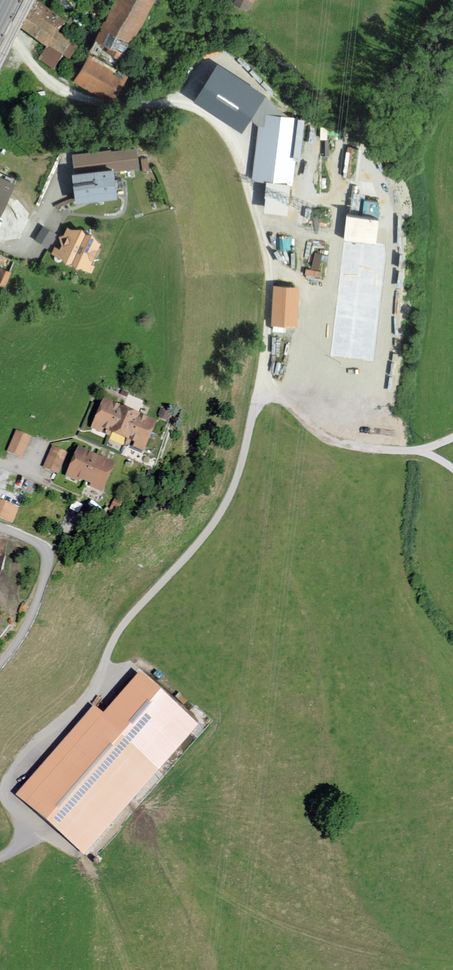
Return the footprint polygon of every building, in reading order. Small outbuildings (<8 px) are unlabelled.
[(95,40),(129,56),(156,0),(114,0),(95,40)] [(234,6),(249,13),(254,3),(255,4),(257,0),(237,0),(234,6)] [(64,21),(38,4),(22,28),(49,45),(39,59),(53,67),(61,54),(69,59),(78,46),(56,32),(64,21)] [(122,74),(89,55),(74,80),(107,100),(122,74)] [(251,121),(267,98),(218,65),(193,102),(242,134),(251,121)] [(292,185),(305,121),(288,117),(267,98),(251,121),(258,127),(253,180),(292,185)] [(141,146),(73,153),(78,199),(119,195),(116,170),(143,167),(141,146)] [(0,213),(13,185),(0,179),(0,213)] [(55,234),(43,227),(35,239),(48,247),(55,234)] [(71,228),(68,227),(65,235),(59,236),(61,243),(59,248),(55,246),(51,254),(92,272),(95,265),(91,263),(101,242),(98,240),(94,231),(87,232),(83,227),(71,228)] [(319,267),(322,252),(315,250),(312,265),(319,267)] [(12,272),(1,267),(0,270),(0,284),(5,286),(12,272)] [(299,285),(274,285),(273,325),(298,326),(299,285)] [(105,397),(93,428),(112,435),(114,432),(130,438),(129,442),(148,450),(160,419),(105,397)] [(8,453),(23,459),(31,437),(16,432),(8,453)] [(118,461),(80,445),(68,475),(81,481),(82,479),(93,483),(92,485),(106,491),(118,461)] [(44,467),(59,473),(68,453),(53,447),(44,467)] [(0,501),(0,518),(13,524),(19,509),(0,501)] [(104,714),(93,704),(13,795),(83,855),(197,724),(139,674),(104,714)]
